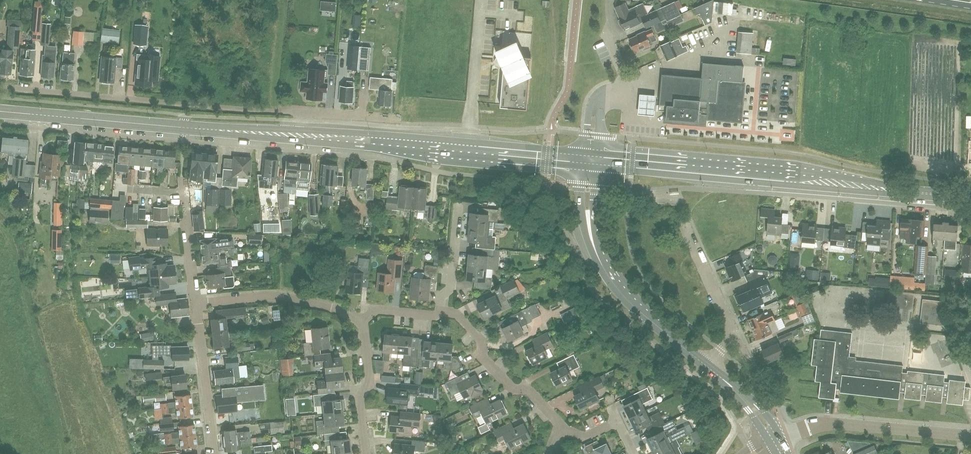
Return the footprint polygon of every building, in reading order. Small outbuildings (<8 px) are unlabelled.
[(647,28),(666,19),(667,21),(681,14),(675,2),(662,8),(658,0),(657,0),(653,2),(656,10),(648,14),(643,3),(628,10),(625,3),(615,7),(621,19),(619,20),(620,24),(621,26),(623,25),(625,29),(641,22),(639,18),(642,17),(647,28)] [(712,22),(714,0),(712,0),(693,8),(696,15),(700,13),(706,25),(712,22)] [(735,14),(735,3),(725,3),(725,14),(735,14)] [(35,6),(32,32),(41,33),(43,7),(35,6)] [(4,75),(5,73),(10,74),(13,44),(18,44),(20,27),(21,27),(21,20),(7,19),(7,26),(9,26),(7,47),(7,49),(0,49),(0,50),(0,74),(0,75),(4,75)] [(44,46),(49,46),(49,45),(51,24),(42,23),(40,39),(40,45),(44,46)] [(147,27),(135,26),(134,36),(146,37),(147,27)] [(102,28),(100,41),(119,43),(120,30),(102,28)] [(655,36),(652,29),(646,32),(645,31),(637,34),(638,36),(630,40),(635,52),(643,48),(644,50),(650,47),(649,45),(651,45),(651,43),(657,40),(656,36),(655,36)] [(82,46),(84,32),(73,31),(72,45),(82,46)] [(752,47),(754,33),(738,31),(737,53),(752,54),(752,47)] [(687,46),(684,47),(680,39),(672,42),(671,42),(661,46),(668,60),(689,51),(687,46)] [(499,56),(497,57),(496,58),(495,58),(495,59),(495,60),(494,61),(494,62),(495,63),(495,64),(496,65),(497,66),(499,67),(500,67),(501,67),(503,66),(505,69),(502,100),(502,107),(526,109),(526,102),(530,57),(522,57),(517,44),(518,44),(518,43),(496,53),(496,54),(498,53),(499,56)] [(19,59),(21,59),(20,75),(33,75),(34,59),(33,59),(34,50),(35,50),(35,44),(26,44),(25,48),(20,48),(19,59)] [(49,46),(44,46),(44,55),(42,54),(40,76),(42,76),(42,78),(43,79),(47,79),(48,78),(48,77),(53,77),(54,62),(55,63),(57,46),(49,45),(49,46)] [(359,46),(350,46),(348,69),(357,70),(359,46)] [(371,48),(361,46),(360,46),(358,70),(369,71),(371,48)] [(67,80),(67,78),(72,79),(74,64),(73,64),(74,56),(74,53),(63,52),(62,63),(60,78),(62,78),(62,80),(67,80)] [(336,75),(338,55),(326,54),(325,61),(327,68),(327,71),(309,69),(308,82),(301,82),(301,92),(307,92),(307,99),(323,100),(324,92),(327,93),(328,83),(324,83),(325,77),(326,77),(327,74),(336,75)] [(160,57),(138,55),(135,84),(141,84),(145,85),(151,85),(152,79),(158,80),(160,57)] [(122,67),(123,59),(103,57),(102,68),(101,68),(100,81),(112,82),(113,75),(115,75),(115,67),(122,67)] [(659,110),(667,111),(666,119),(699,122),(700,116),(740,119),(745,66),(704,62),(702,77),(662,74),(659,110)] [(390,106),(392,91),(391,91),(392,79),(370,77),(369,89),(378,90),(377,96),(379,97),(378,105),(390,106)] [(352,103),(353,81),(346,81),(346,87),(341,87),(339,102),(341,102),(341,103),(346,104),(347,102),(352,103)] [(655,117),(657,97),(640,96),(639,116),(655,117)] [(24,177),(28,137),(3,135),(1,151),(8,152),(7,154),(13,155),(11,176),(24,177)] [(83,160),(85,143),(75,142),(74,159),(83,160)] [(93,161),(94,144),(85,143),(83,160),(87,160),(87,165),(92,165),(93,161)] [(102,161),(103,144),(94,144),(93,161),(102,161)] [(103,144),(102,161),(112,162),(113,145),(103,144)] [(128,163),(128,155),(129,155),(129,152),(128,152),(129,147),(119,146),(117,162),(123,163),(122,168),(127,168),(128,163)] [(133,169),(134,164),(139,165),(140,153),(138,152),(139,147),(129,147),(128,152),(129,152),(129,155),(128,155),(128,163),(127,168),(127,169),(128,169),(127,178),(127,184),(133,184),(135,169),(133,169)] [(154,154),(155,149),(139,147),(138,152),(140,153),(139,165),(151,166),(152,157),(151,157),(152,154),(154,154)] [(164,155),(165,150),(155,149),(154,154),(152,154),(151,157),(152,157),(151,166),(157,166),(156,175),(160,175),(161,175),(161,172),(162,166),(163,167),(163,158),(162,158),(163,155),(164,155)] [(165,150),(164,155),(163,155),(162,158),(163,158),(163,167),(174,168),(175,151),(165,150)] [(203,172),(202,179),(203,179),(215,180),(217,154),(216,154),(215,152),(209,151),(208,153),(205,153),(203,172)] [(202,179),(203,172),(205,153),(192,152),(190,180),(199,180),(203,181),(203,179),(202,179)] [(62,165),(62,157),(60,157),(60,155),(43,153),(42,167),(41,167),(40,176),(50,178),(50,174),(58,174),(59,165),(62,165)] [(249,178),(251,158),(233,156),(232,169),(223,168),(222,179),(222,185),(236,187),(237,177),(249,178)] [(276,177),(277,160),(263,159),(261,175),(270,176),(269,184),(275,185),(275,177),(276,177)] [(296,180),(298,162),(286,161),(284,184),(283,190),(296,191),(296,189),(296,180)] [(296,180),(296,189),(308,190),(308,186),(311,163),(298,162),(296,180)] [(336,185),(337,165),(321,164),(320,184),(325,184),(325,189),(321,189),(320,195),(323,195),(322,205),(331,206),(332,190),(331,190),(332,185),(336,185)] [(77,181),(78,166),(70,165),(65,165),(64,176),(70,176),(70,180),(77,181)] [(78,166),(77,181),(86,182),(87,173),(86,173),(87,167),(78,166)] [(373,199),(373,184),(366,184),(367,168),(354,167),(352,185),(360,186),(360,191),(367,191),(367,199),(373,199)] [(161,172),(161,175),(160,175),(159,187),(167,188),(168,173),(162,172),(161,172)] [(31,193),(32,183),(19,182),(18,192),(31,193)] [(412,208),(413,188),(401,187),(400,197),(388,196),(387,208),(404,210),(405,207),(412,208)] [(219,189),(205,188),(204,205),(219,205),(219,189)] [(413,188),(412,208),(418,208),(418,212),(424,213),(424,217),(428,217),(428,219),(433,220),(435,206),(429,206),(425,205),(426,189),(413,188)] [(219,189),(219,205),(223,205),(223,214),(230,214),(230,205),(231,206),(231,189),(220,189),(219,189)] [(279,209),(288,208),(287,193),(278,193),(279,209)] [(319,214),(319,193),(308,194),(309,215),(313,215),(313,219),(322,219),(322,214),(319,214)] [(99,208),(99,198),(90,197),(89,207),(91,207),(90,208),(99,208)] [(108,208),(108,209),(111,209),(112,199),(99,198),(99,208),(108,208)] [(122,219),(124,205),(119,205),(119,201),(112,200),(111,218),(122,219)] [(53,203),(53,225),(62,225),(62,203),(53,203)] [(168,207),(167,215),(169,215),(169,221),(176,221),(176,215),(179,215),(179,206),(168,206),(168,207)] [(138,220),(138,212),(132,212),(132,207),(125,207),(125,220),(126,220),(138,220)] [(167,222),(167,215),(168,207),(153,207),(153,221),(167,222)] [(108,208),(99,208),(90,208),(90,209),(88,223),(107,224),(108,210),(107,210),(108,209),(108,208)] [(147,220),(150,220),(153,220),(152,215),(145,215),(146,209),(139,209),(139,220),(147,220)] [(469,228),(494,230),(494,222),(497,222),(497,218),(498,210),(483,209),(483,215),(471,214),(469,228)] [(790,225),(782,224),(782,218),(774,217),(775,210),(762,209),(761,216),(769,217),(767,233),(781,235),(781,233),(789,234),(790,225)] [(193,222),(203,221),(202,211),(197,211),(197,214),(192,214),(193,222)] [(790,223),(791,212),(784,211),(783,222),(790,223)] [(901,229),(901,237),(908,238),(907,242),(913,242),(917,243),(918,236),(923,236),(924,221),(909,219),(909,220),(902,220),(901,229)] [(282,220),(283,235),(292,234),(290,220),(282,220)] [(867,244),(889,246),(891,222),(877,220),(877,229),(869,229),(868,233),(863,232),(862,241),(867,241),(867,244)] [(203,221),(193,222),(194,229),(204,228),(203,221)] [(945,240),(946,222),(935,221),(932,246),(937,246),(938,239),(945,240)] [(946,222),(945,240),(944,249),(956,250),(958,223),(946,222)] [(263,224),(263,232),(279,232),(279,224),(263,224)] [(823,241),(824,228),(817,228),(817,225),(804,224),(802,241),(815,242),(815,240),(823,241)] [(824,228),(823,241),(831,241),(831,244),(844,245),(844,247),(856,248),(857,235),(845,234),(846,228),(833,227),(833,229),(824,228)] [(493,236),(494,230),(469,228),(468,241),(480,242),(480,249),(482,249),(494,250),(495,241),(496,237),(493,236)] [(167,246),(167,229),(147,229),(147,245),(167,246)] [(52,230),(51,250),(61,250),(62,230),(52,230)] [(261,244),(262,234),(248,234),(248,244),(261,244)] [(201,252),(218,250),(225,249),(234,248),(233,236),(200,240),(201,252)] [(964,244),(961,272),(970,273),(970,244),(964,244)] [(917,245),(915,273),(926,274),(928,246),(917,245)] [(493,261),(494,250),(482,249),(481,256),(469,255),(468,268),(486,269),(487,260),(493,261)] [(226,260),(226,256),(219,256),(218,250),(201,252),(203,263),(217,262),(217,268),(230,266),(232,266),(231,259),(226,260)] [(732,281),(747,274),(742,262),(744,261),(740,253),(731,257),(735,264),(727,268),(732,281)] [(149,277),(175,274),(174,265),(166,266),(165,263),(155,264),(155,257),(139,259),(138,255),(128,256),(129,267),(132,269),(148,267),(149,277)] [(928,256),(927,274),(936,274),(937,256),(928,256)] [(370,266),(370,259),(359,258),(358,265),(358,273),(348,272),(346,292),(361,293),(362,277),(368,278),(370,266)] [(394,278),(401,279),(402,261),(389,260),(388,274),(379,273),(377,291),(393,292),(394,278)] [(435,291),(438,266),(425,265),(424,273),(416,272),(414,273),(414,278),(412,278),(411,298),(428,300),(429,291),(435,291)] [(233,275),(231,276),(230,266),(217,268),(218,273),(205,275),(207,288),(223,286),(224,288),(232,287),(234,285),(233,275)] [(486,277),(486,269),(468,268),(467,281),(479,282),(478,289),(491,290),(492,278),(486,277)] [(746,275),(748,280),(752,289),(745,292),(744,290),(735,294),(739,304),(741,303),(745,311),(764,303),(761,297),(772,293),(765,277),(768,277),(768,270),(754,269),(754,272),(746,275)] [(818,280),(819,271),(807,270),(806,279),(818,280)] [(155,295),(159,295),(158,288),(168,287),(168,284),(176,283),(175,274),(149,277),(150,287),(138,288),(139,297),(155,295)] [(890,280),(890,287),(902,289),(924,291),(925,283),(914,282),(903,281),(903,277),(903,276),(891,275),(890,278),(890,280)] [(890,280),(890,278),(876,277),(876,278),(870,277),(869,285),(875,286),(890,287),(890,280)] [(506,299),(520,292),(514,280),(500,287),(503,293),(496,296),(495,296),(478,305),(481,312),(479,313),(483,321),(491,317),(491,315),(502,310),(502,311),(511,307),(506,299)] [(799,311),(810,307),(804,291),(792,296),(799,311)] [(159,295),(155,295),(156,304),(169,303),(171,317),(189,315),(187,298),(176,300),(175,293),(159,295)] [(944,326),(947,302),(923,299),(920,323),(944,326)] [(767,323),(775,320),(776,320),(771,310),(780,306),(777,300),(763,307),(765,312),(749,319),(753,330),(767,323)] [(509,341),(524,334),(521,327),(532,322),(531,320),(541,315),(535,304),(508,318),(511,325),(503,329),(509,341)] [(212,333),(227,332),(226,318),(233,317),(245,315),(244,307),(216,311),(216,319),(210,319),(212,333)] [(565,323),(579,317),(575,307),(560,315),(565,323)] [(810,307),(799,311),(800,315),(801,315),(805,325),(815,321),(810,307)] [(767,323),(753,330),(757,340),(772,333),(779,330),(775,320),(767,323)] [(970,338),(970,322),(962,325),(967,339),(970,338)] [(313,355),(320,354),(319,348),(328,347),(326,328),(311,329),(312,343),(303,344),(304,356),(313,355)] [(794,337),(799,334),(797,329),(778,337),(781,342),(794,336),(794,337)] [(813,349),(811,365),(817,366),(815,381),(821,382),(819,397),(835,399),(836,389),(840,390),(900,397),(900,392),(905,393),(905,398),(921,400),(921,395),(927,395),(926,401),(942,402),(943,397),(948,398),(947,403),(963,405),(964,400),(969,400),(970,387),(965,387),(966,381),(949,379),(949,382),(944,382),(945,375),(907,371),(907,372),(902,372),(903,365),(849,359),(852,333),(821,329),(820,339),(814,339),(813,349)] [(142,342),(149,340),(156,339),(155,331),(140,335),(142,342)] [(227,332),(212,333),(214,347),(229,346),(227,332)] [(549,358),(553,356),(550,348),(553,346),(547,333),(533,340),(536,347),(527,351),(533,364),(548,357),(549,358)] [(398,353),(399,336),(385,335),(383,361),(389,362),(390,352),(398,353)] [(416,367),(417,367),(418,353),(418,348),(411,348),(412,337),(399,336),(398,353),(404,354),(403,366),(416,367)] [(437,360),(439,343),(425,342),(424,354),(418,353),(417,367),(429,368),(430,359),(437,360)] [(237,351),(250,350),(249,343),(236,344),(237,351)] [(439,343),(437,360),(444,361),(444,369),(456,370),(462,368),(457,357),(452,356),(453,344),(439,343)] [(768,363),(784,355),(778,343),(762,350),(768,363)] [(157,345),(152,345),(152,355),(159,355),(172,354),(172,360),(188,359),(188,347),(172,347),(172,345),(157,345)] [(215,384),(234,382),(233,379),(239,378),(237,353),(224,355),(225,369),(214,370),(215,384)] [(324,374),(341,372),(340,358),(330,359),(329,353),(320,354),(313,355),(315,368),(324,367),(324,374)] [(557,387),(572,379),(569,373),(580,368),(574,355),(557,363),(560,370),(551,374),(557,387)] [(944,358),(947,368),(959,364),(956,355),(944,358)] [(283,373),(295,373),(294,357),(282,358),(283,373)] [(143,360),(143,369),(163,370),(164,360),(159,360),(152,360),(143,360)] [(482,378),(491,374),(489,368),(480,372),(482,378)] [(145,380),(162,378),(161,372),(145,374),(145,380)] [(333,393),(333,387),(343,386),(341,372),(324,374),(325,381),(316,382),(317,395),(327,394),(333,393)] [(186,388),(185,375),(171,376),(171,377),(164,378),(164,383),(172,382),(172,389),(186,388)] [(483,390),(475,375),(468,379),(468,380),(465,382),(461,375),(445,383),(452,396),(461,392),(464,399),(473,395),(474,397),(482,394),(482,392),(482,390),(483,390)] [(581,410),(599,401),(595,392),(604,387),(599,377),(579,387),(582,393),(575,396),(581,410)] [(222,395),(216,396),(218,413),(237,411),(236,402),(263,399),(262,384),(221,388),(222,395)] [(419,395),(420,385),(402,384),(401,390),(388,389),(387,403),(401,404),(401,409),(408,410),(410,394),(419,395)] [(630,419),(645,411),(642,405),(653,400),(647,388),(630,396),(633,402),(624,406),(630,419)] [(156,402),(166,400),(165,393),(151,395),(143,396),(144,402),(156,400),(156,402)] [(160,409),(192,405),(191,394),(175,396),(175,402),(160,404),(160,409)] [(323,414),(342,412),(341,407),(345,407),(344,400),(341,400),(328,401),(327,394),(317,395),(313,395),(314,406),(322,405),(322,407),(323,414)] [(481,414),(486,424),(506,414),(500,401),(487,407),(484,400),(471,407),(476,417),(481,414)] [(192,405),(160,409),(161,414),(176,412),(177,418),(193,416),(192,405)] [(649,431),(660,426),(665,424),(659,412),(649,418),(645,411),(630,419),(637,431),(647,427),(649,431)] [(332,433),(331,426),(343,425),(342,412),(323,414),(324,421),(315,422),(317,435),(323,434),(332,433)] [(419,427),(420,414),(412,413),(401,412),(400,418),(391,417),(390,431),(411,433),(412,426),(419,427)] [(652,437),(647,439),(653,452),(673,442),(673,441),(674,441),(677,440),(687,435),(684,427),(677,430),(672,420),(665,424),(660,426),(663,432),(652,437)] [(270,423),(269,423),(270,429),(271,435),(285,433),(283,421),(270,423)] [(158,440),(195,436),(194,425),(178,426),(179,432),(170,433),(171,433),(158,434),(158,440)] [(510,431),(507,425),(494,431),(499,441),(506,438),(512,449),(530,439),(523,425),(510,431)] [(222,441),(250,438),(249,431),(242,432),(236,433),(235,430),(222,431),(223,434),(221,435),(222,441)] [(331,453),(350,451),(349,438),(337,440),(336,433),(332,433),(323,434),(324,446),(330,445),(331,453)] [(195,436),(158,440),(159,445),(180,443),(180,449),(197,447),(195,436)] [(250,438),(222,441),(222,448),(224,447),(225,451),(237,450),(237,446),(244,445),(244,446),(251,445),(250,438)] [(425,442),(412,441),(411,447),(394,446),(393,453),(414,453),(414,452),(424,453),(425,442)] [(607,443),(600,447),(597,441),(585,447),(589,453),(612,453),(607,443)] [(653,452),(654,453),(682,453),(678,446),(676,447),(673,442),(653,452)] [(878,453),(874,443),(853,452),(854,453),(875,453),(878,453)] [(265,451),(265,452),(272,451),(271,445),(253,447),(254,453),(254,452),(265,451)]
